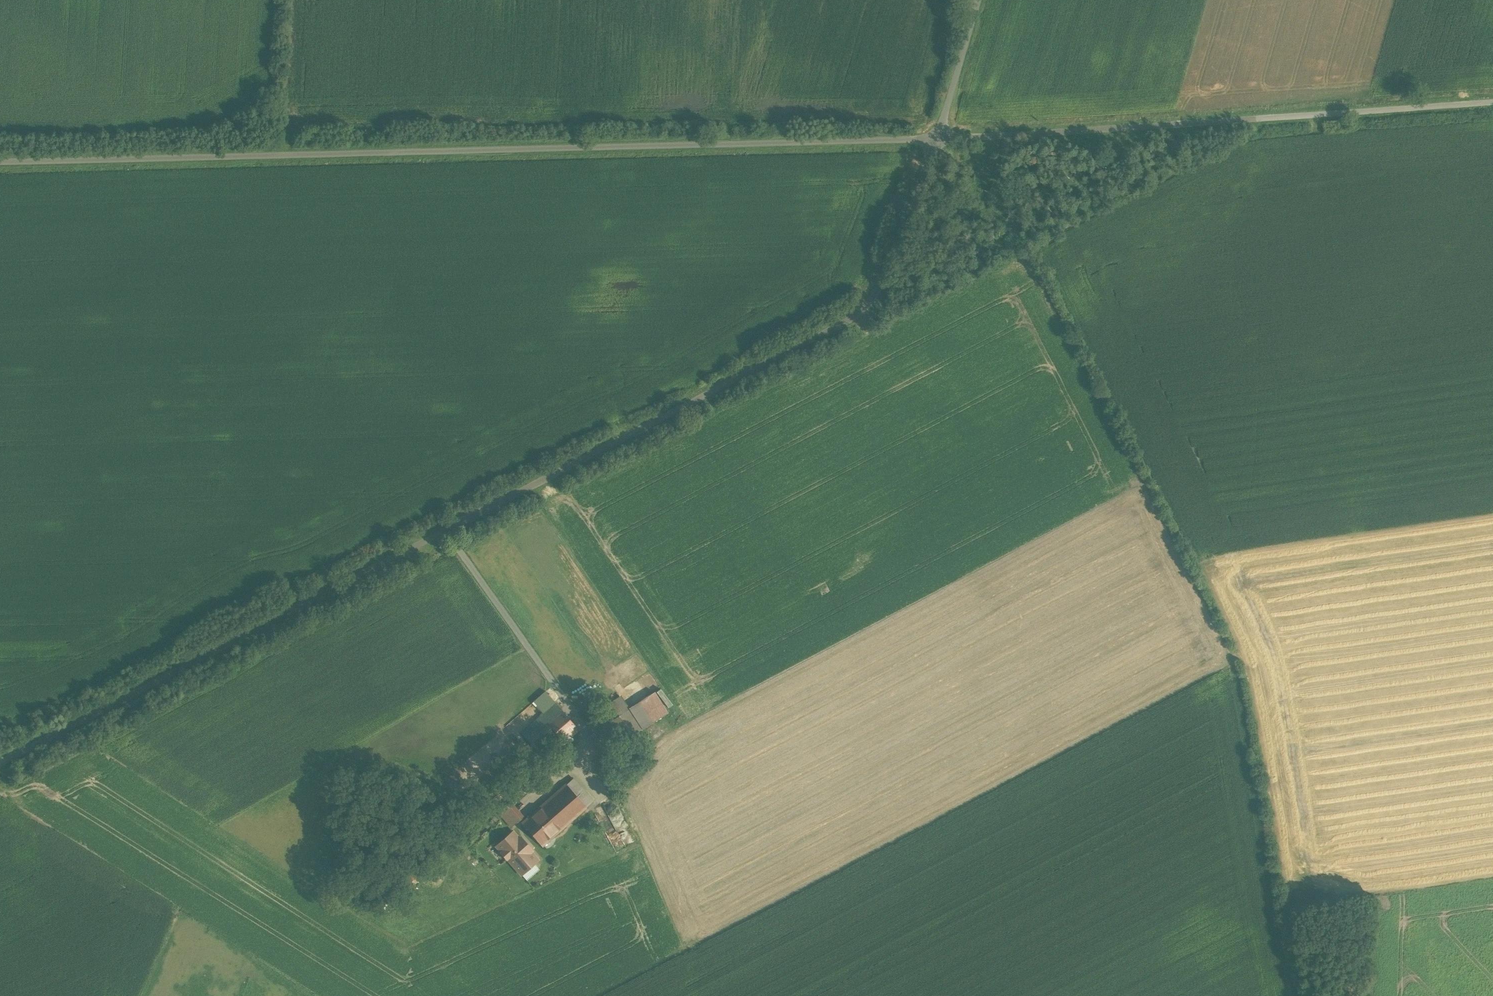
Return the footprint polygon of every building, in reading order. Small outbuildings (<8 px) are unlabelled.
[(655,691),(630,708),(644,728),(668,712),(655,691)] [(557,705),(523,734),(534,747),(553,730),(568,717),(557,705)] [(568,717),(553,730),(559,737),(574,725),(568,717)] [(613,777),(602,758),(595,762),(606,781),(613,777)] [(571,780),(540,807),(560,830),(591,802),(571,780)] [(509,804),(500,812),(512,826),(521,818),(509,804)] [(540,807),(523,823),(542,845),(560,830),(540,807)] [(496,846),(521,875),(538,860),(513,832),(496,846)]
